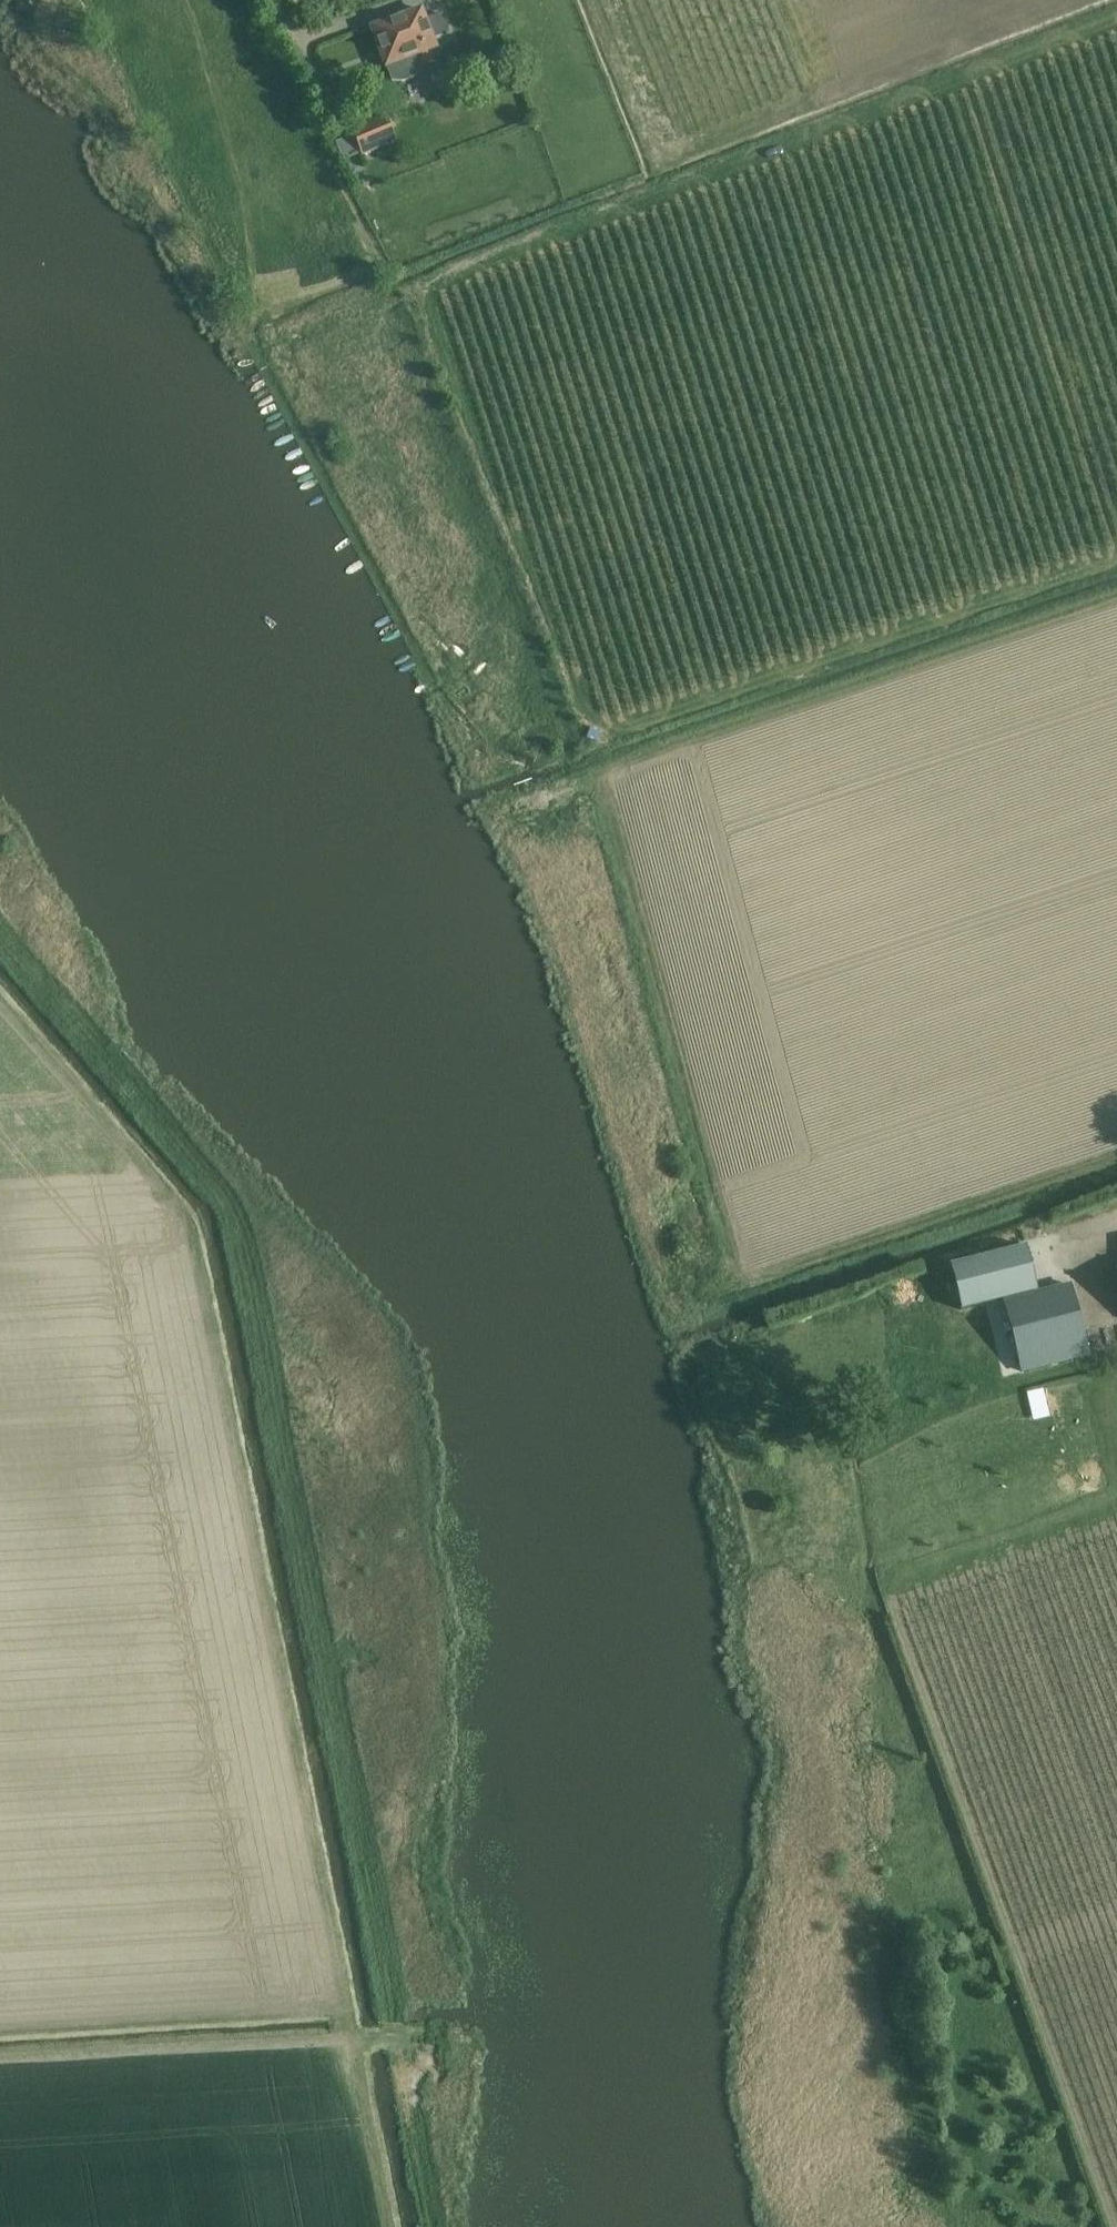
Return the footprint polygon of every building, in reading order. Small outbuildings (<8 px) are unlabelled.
[(371,29),(379,50),(386,67),(393,83),(403,84),(414,80),(422,72),(421,67),(434,62),(430,51),(435,49),(431,37),(447,32),(442,17),(425,22),(421,11),(371,29)] [(350,128),(361,157),(395,143),(384,115),(350,128)] [(390,148),(355,162),(360,174),(395,160),(390,148)] [(1004,1299),(1004,1302),(1027,1297),(1019,1265),(1030,1263),(1026,1248),(950,1267),(961,1310),(1004,1299)] [(1022,1373),(1088,1356),(1070,1285),(1027,1297),(1004,1302),(1022,1373)]
